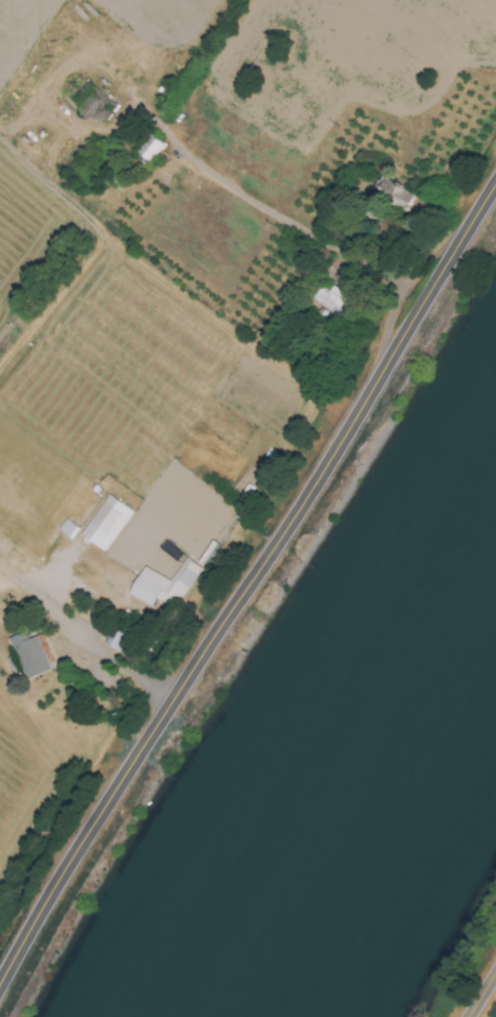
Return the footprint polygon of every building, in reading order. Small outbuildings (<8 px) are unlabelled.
[(149,163),(163,145),(150,135),(136,153),(149,163)] [(375,195),(403,211),(412,196),(384,180),(375,195)] [(104,552),(132,512),(108,495),(80,535),(104,552)] [(58,531),(71,539),(78,528),(64,520),(58,531)] [(127,593),(150,607),(155,598),(166,606),(171,598),(179,603),(200,568),(184,558),(169,582),(144,566),(127,593)] [(103,645),(120,652),(126,636),(116,632),(113,639),(107,636),(103,645)] [(49,671),(40,646),(44,645),(40,635),(26,640),(26,639),(12,644),(25,680),(49,671)]
